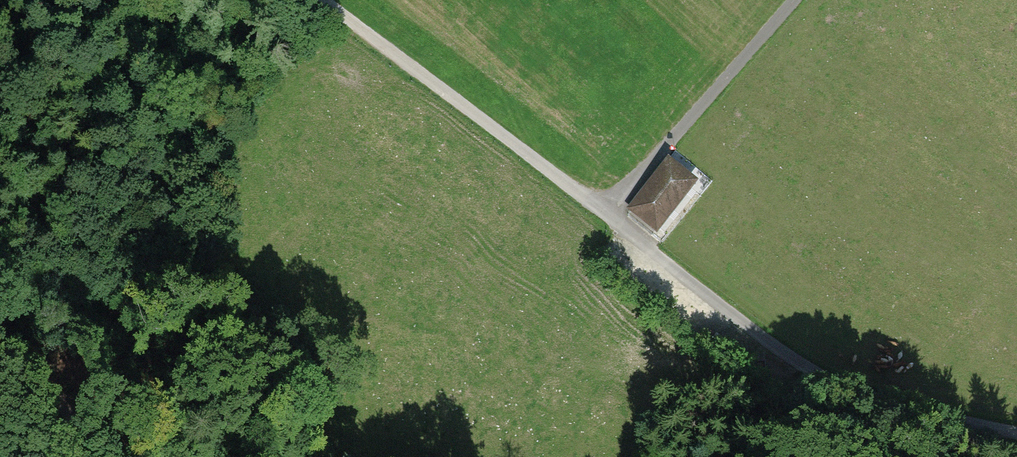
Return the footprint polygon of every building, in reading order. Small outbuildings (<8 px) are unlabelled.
[(694,182),(662,157),(626,204),(657,228),(694,182)]
